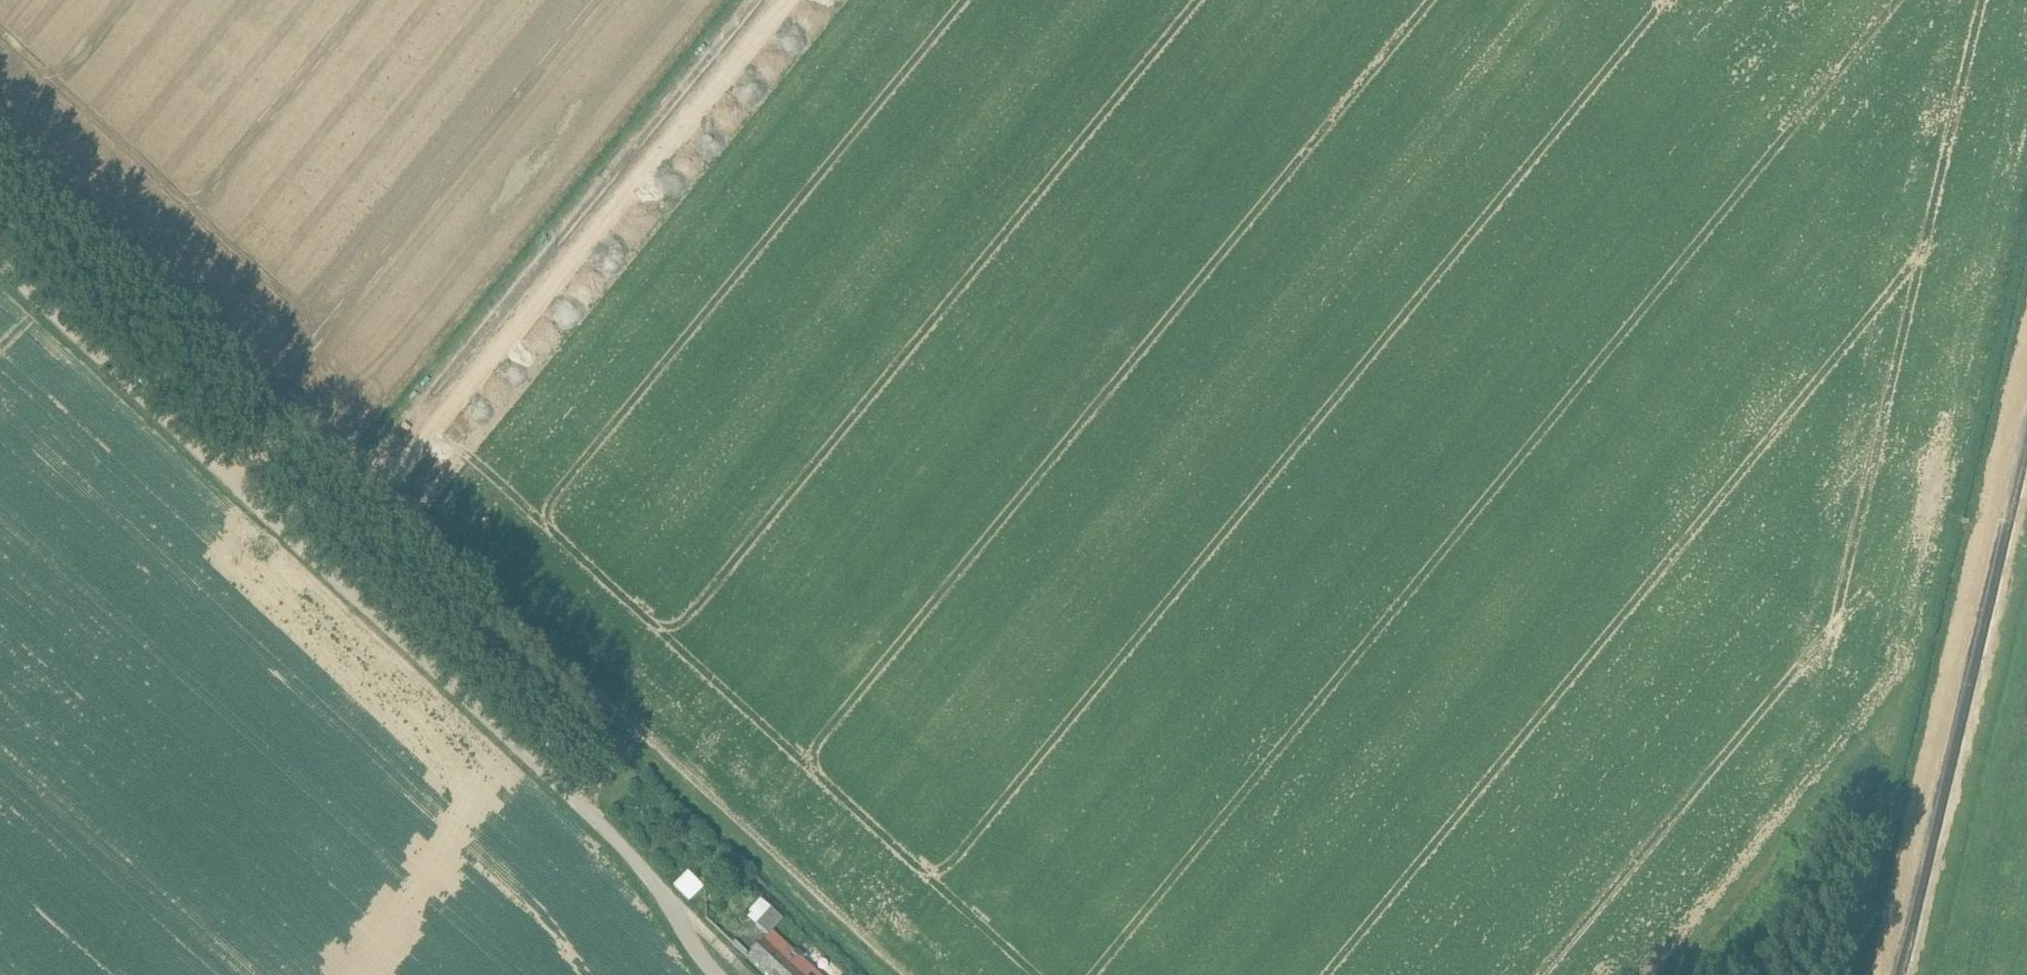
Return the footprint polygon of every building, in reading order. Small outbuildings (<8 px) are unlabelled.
[(771,909),(756,925),(769,937),(774,932),(773,932),(783,920),(771,909)] [(748,959),(765,974),(819,974),(807,964),(801,959),(804,955),(797,949),(794,952),(774,932),(769,937),(749,958),(748,959)]
